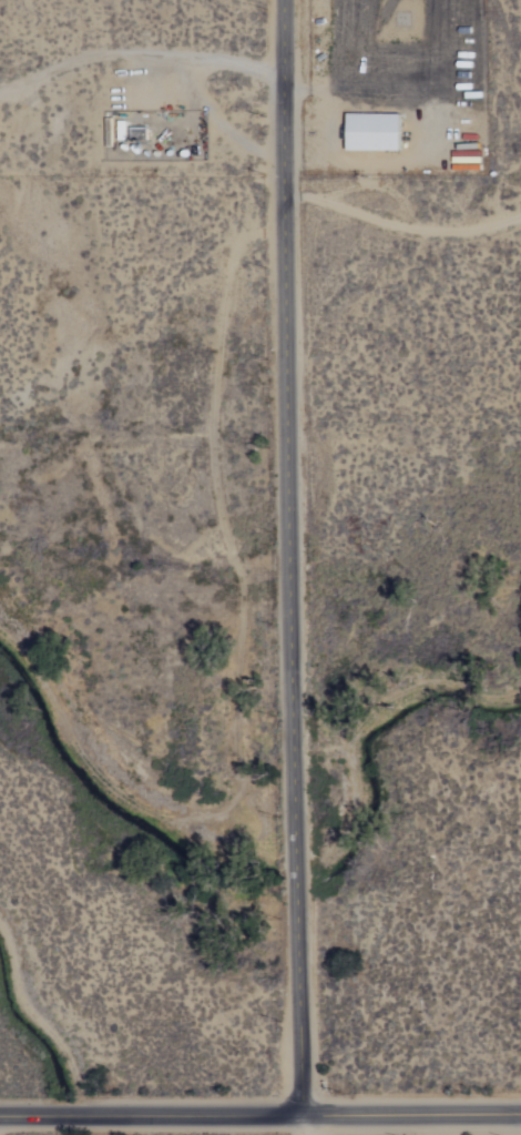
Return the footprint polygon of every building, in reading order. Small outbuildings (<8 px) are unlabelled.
[(346,112),(401,112),(401,151),(345,151),(346,112)] [(116,120),(125,120),(125,140),(116,140),(116,120)] [(131,128),(146,126),(146,138),(131,139),(131,128)] [(450,156),(480,155),(480,169),(450,170),(450,156)]
